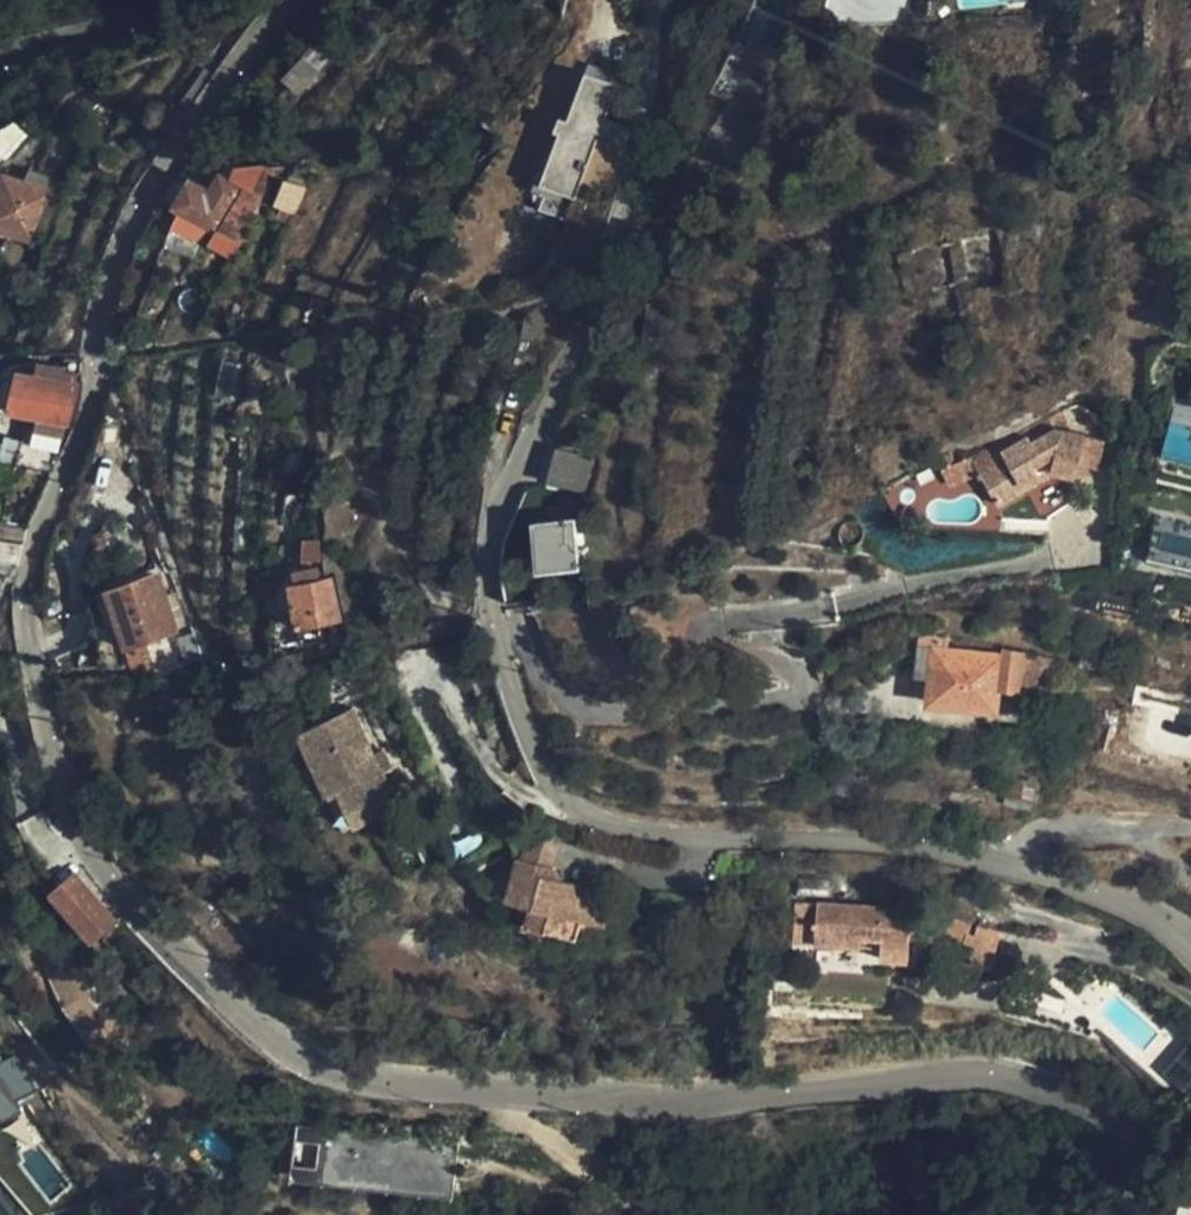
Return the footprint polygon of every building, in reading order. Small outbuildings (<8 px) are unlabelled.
[(302,90),(324,68),(308,53),(286,75),(302,90)] [(563,134),(542,186),(576,202),(600,142),(608,121),(622,87),(590,75),(574,115),(571,121),(563,118),(558,133),(563,134)] [(563,118),(571,121),(574,115),(566,112),(563,118)] [(608,121),(600,142),(614,147),(622,128),(608,121)] [(568,223),(576,202),(542,186),(563,134),(558,133),(531,193),(545,199),(540,212),(568,223)] [(6,168),(0,184),(0,227),(34,240),(55,187),(6,168)] [(177,179),(163,198),(213,230),(239,187),(221,175),(206,198),(177,179)] [(217,231),(238,245),(266,201),(245,187),(217,231)] [(670,306),(644,304),(640,344),(666,347),(670,306)] [(67,419),(77,382),(63,379),(67,368),(39,362),(36,373),(19,370),(11,407),(67,419)] [(1076,475),(1108,460),(1087,414),(980,462),(1000,504),(1031,490),(1041,511),(1083,491),(1076,475)] [(547,481),(585,493),(593,457),(555,448),(547,481)] [(30,523),(0,516),(0,535),(24,540),(26,533),(30,523)] [(786,555),(795,571),(870,532),(861,517),(786,555)] [(576,530),(583,530),(583,518),(536,522),(539,568),(577,564),(576,530)] [(21,559),(24,540),(0,535),(0,555),(21,559)] [(322,558),(322,538),(306,538),(307,558),(322,558)] [(322,639),(320,621),(341,618),(331,576),(319,576),(318,566),(295,568),(297,581),(290,582),(299,641),(322,639)] [(176,628),(158,572),(109,587),(127,645),(144,640),(149,636),(176,628)] [(1020,683),(1022,654),(936,644),(929,700),(997,708),(1000,681),(1020,683)] [(382,771),(373,750),(352,705),(309,724),(296,731),(340,828),(353,822),(397,803),(382,771)] [(381,747),(373,750),(382,771),(389,767),(381,747)] [(563,933),(582,941),(596,910),(550,888),(545,877),(511,861),(493,901),(516,913),(509,929),(555,950),(563,933)] [(122,915),(81,865),(52,889),(95,939),(122,915)] [(947,947),(947,928),(793,920),(791,960),(875,964),(875,975),(903,977),(904,959),(904,945),(947,947)] [(1009,942),(947,928),(947,947),(978,955),(976,965),(1001,972),(1009,942)] [(946,962),(947,947),(904,945),(904,959),(946,962)] [(23,1050),(5,1058),(3,1053),(0,1055),(0,1108),(4,1106),(6,1113),(25,1105),(21,1094),(38,1087),(23,1050)] [(308,1169),(309,1128),(280,1125),(277,1167),(276,1181),(417,1196),(437,1198),(438,1183),(308,1169)] [(364,1134),(309,1128),(308,1169),(438,1183),(440,1141),(380,1135),(380,1138),(364,1136),(364,1134)]
